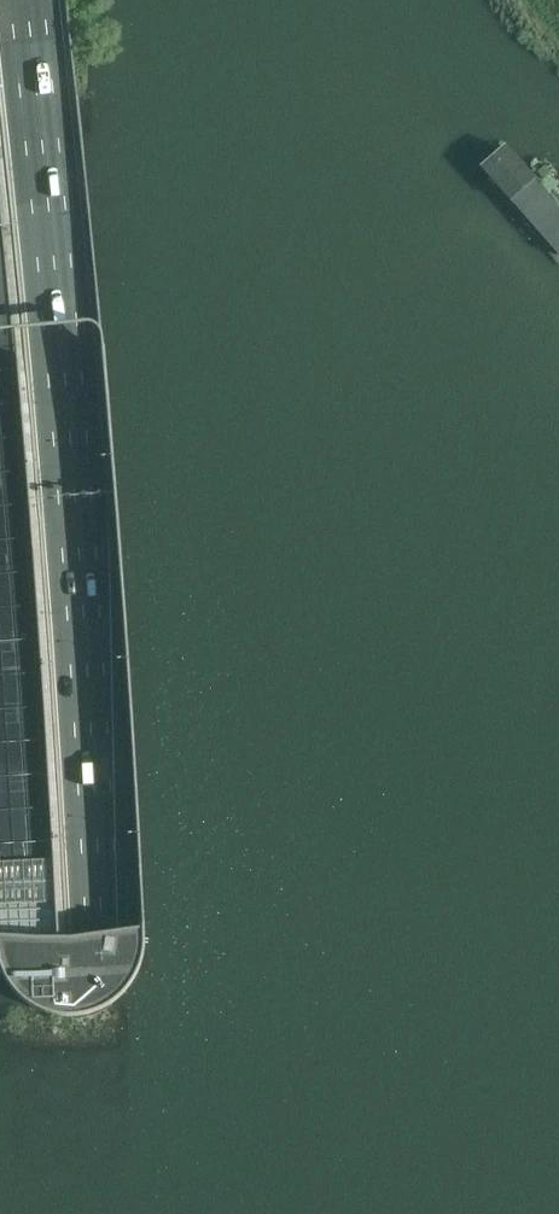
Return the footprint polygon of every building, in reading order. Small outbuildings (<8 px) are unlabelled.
[(558,266),(558,204),(506,140),(475,167),(558,266)] [(26,1000),(31,1003),(35,1005),(40,1008),(45,1010),(50,1011),(55,1013),(60,1013),(66,1014),(71,1014),(76,1014),(82,1013),(87,1012),(92,1011),(97,1009),(102,1007),(107,1005),(111,1002),(116,999),(120,996),(124,992),(127,988),(131,984),(134,980),(136,975),(139,971),(141,966),(142,961),(144,955),(145,950),(145,945),(146,940),(145,934),(145,926),(71,939),(0,935),(0,964),(1,966),(3,971),(5,976),(8,980),(11,985),(14,989),(18,993),(22,996),(26,1000)]
